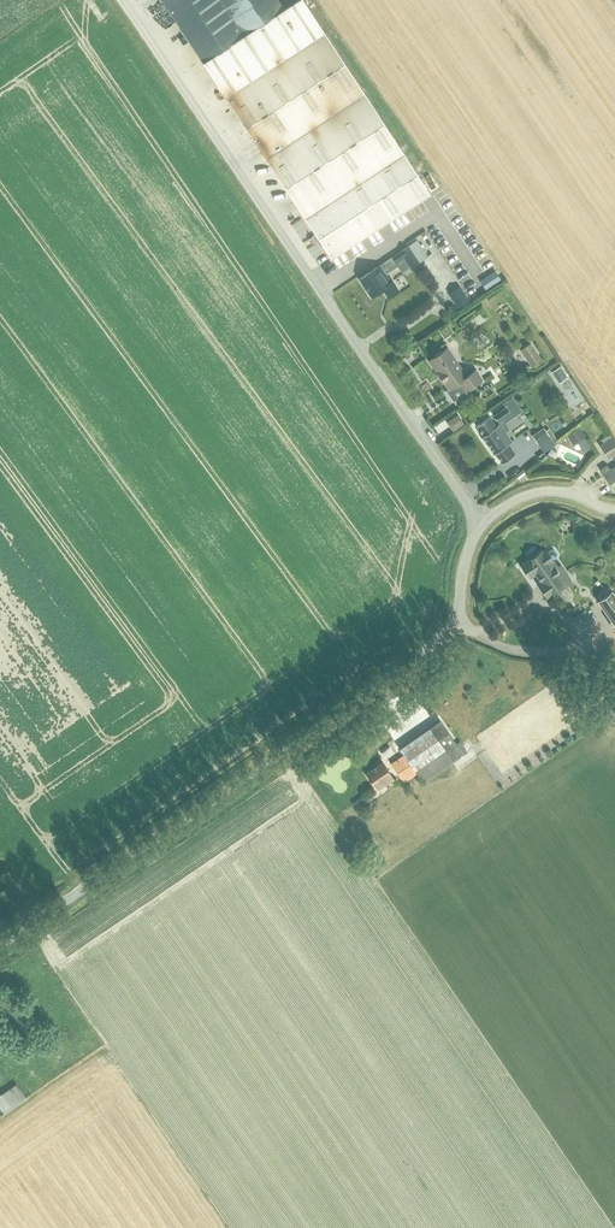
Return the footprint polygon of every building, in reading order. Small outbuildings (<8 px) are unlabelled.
[(331,257),(430,193),(304,0),(296,0),(284,8),(279,0),(163,0),(331,257)] [(410,229),(422,224),(429,240),(435,237),(435,229),(445,225),(447,231),(454,230),(453,224),(441,197),(427,204),(418,205),(406,210),(408,227),(410,229)] [(471,247),(475,243),(463,230),(459,234),(471,247)] [(424,256),(433,251),(423,234),(414,239),(424,256)] [(419,262),(409,246),(393,257),(396,263),(404,257),(411,267),(419,262)] [(383,289),(389,297),(400,290),(394,281),(391,283),(385,274),(383,276),(377,267),(360,279),(372,296),(383,289)] [(495,271),(480,281),(487,291),(502,281),(495,271)] [(460,287),(449,294),(459,308),(470,301),(460,287)] [(439,294),(413,313),(419,321),(444,301),(439,294)] [(542,361),(531,343),(521,350),(532,367),(542,361)] [(460,382),(466,390),(482,379),(475,369),(467,375),(447,347),(430,359),(450,388),(460,382)] [(552,372),(559,382),(568,377),(561,366),(552,372)] [(494,416),(498,422),(511,414),(507,408),(494,416)] [(448,422),(453,429),(462,423),(457,415),(448,422)] [(489,415),(476,424),(483,434),(482,434),(494,452),(495,451),(502,461),(515,452),(508,442),(511,440),(500,422),(496,425),(489,415)] [(579,427),(567,436),(572,444),(585,436),(579,427)] [(548,436),(543,428),(532,435),(537,443),(548,436)] [(609,457),(614,453),(614,438),(614,437),(601,446),(609,457)] [(610,470),(607,465),(601,470),(614,490),(614,467),(610,470)] [(541,552),(521,566),(528,577),(529,577),(536,572),(539,577),(543,582),(538,585),(546,597),(570,580),(568,577),(560,566),(554,570),(549,563),(554,560),(553,559),(556,558),(557,557),(557,554),(554,549),(551,548),(549,550),(548,551),(547,550),(542,553),(541,552)] [(614,625),(614,596),(612,591),(598,601),(614,625)] [(420,710),(417,703),(413,705),(408,695),(393,703),(401,719),(420,710)] [(400,749),(423,782),(464,754),(440,721),(400,749)] [(366,773),(377,789),(394,778),(383,761),(366,773)] [(372,802),(366,792),(351,801),(358,811),(372,802)] [(17,1084),(0,1096),(0,1106),(5,1114),(27,1098),(17,1084)]
